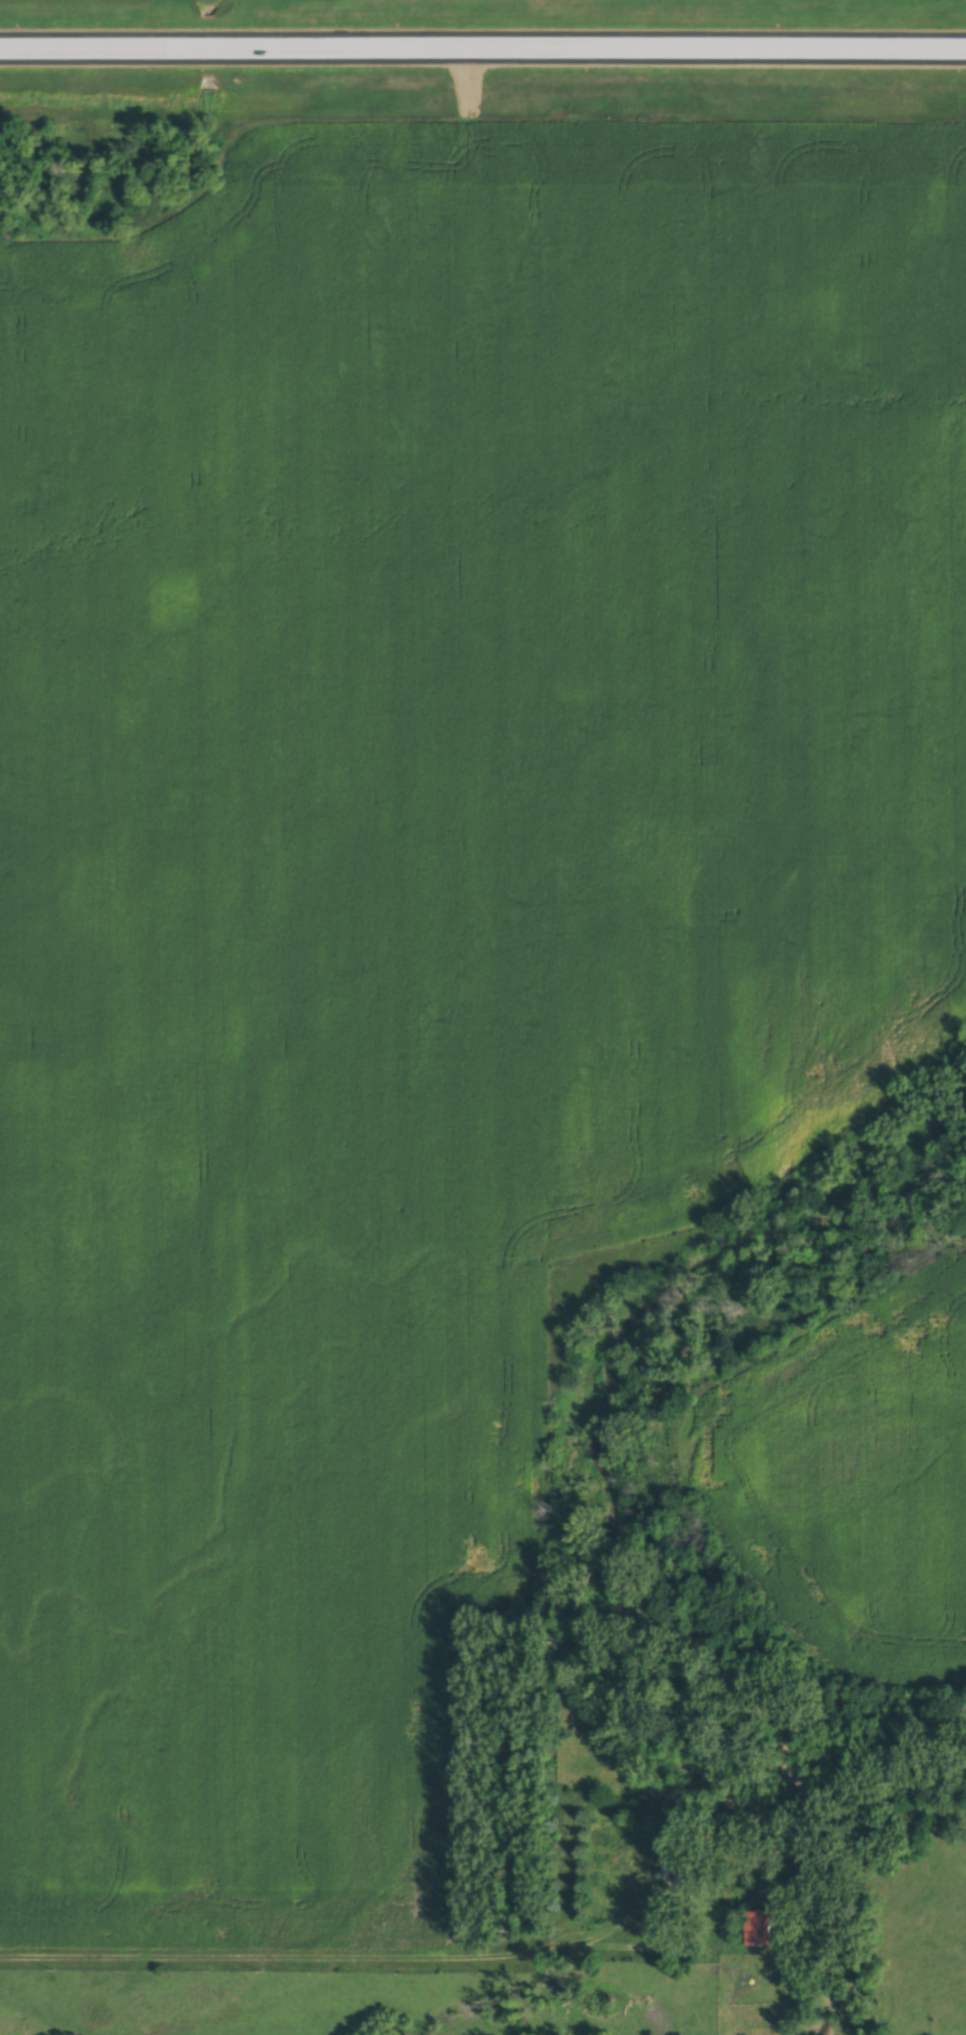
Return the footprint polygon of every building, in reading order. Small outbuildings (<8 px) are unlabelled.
[(630,1840),(617,1862),(672,1896),(685,1874),(630,1840)] [(767,1946),(767,1911),(743,1911),(743,1946),(767,1946)]
